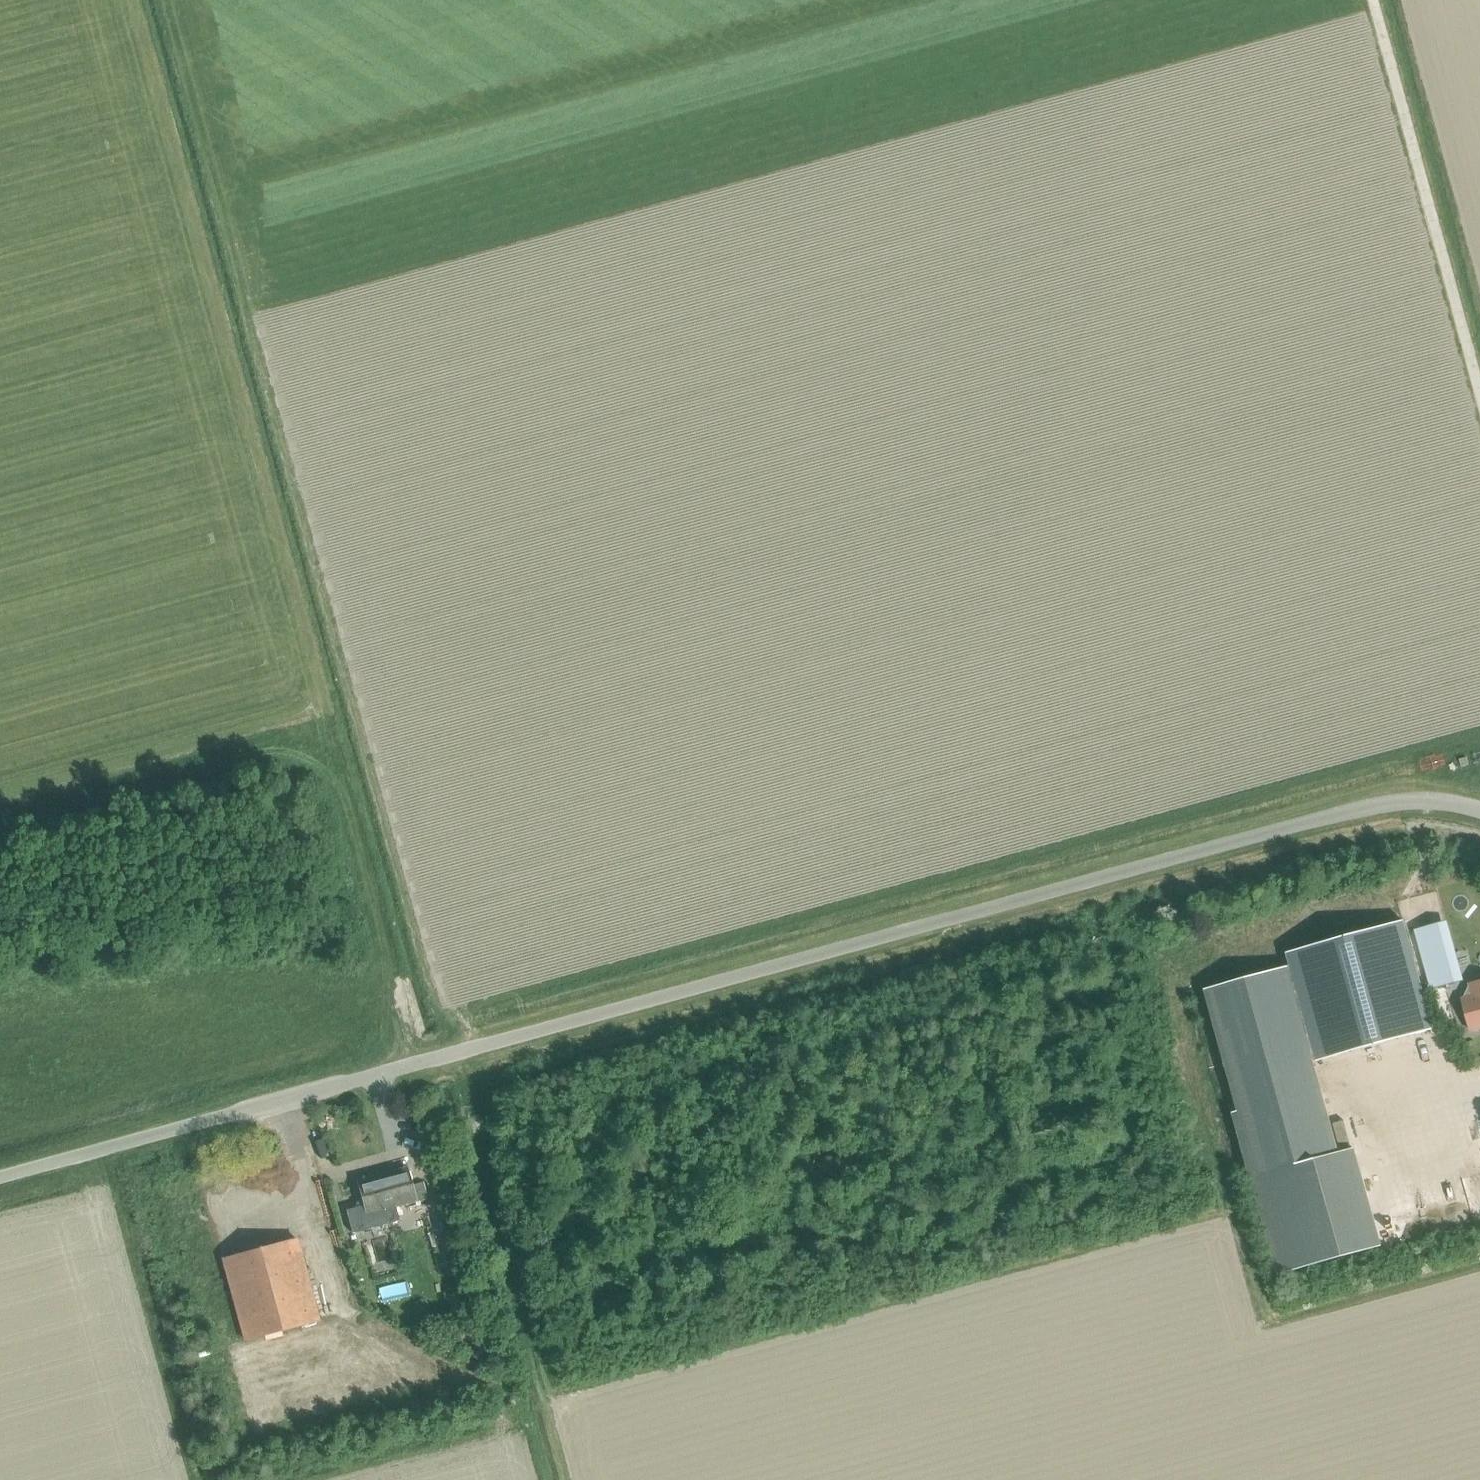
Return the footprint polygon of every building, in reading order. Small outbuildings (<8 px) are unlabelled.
[(1288,971),(1312,1063),(1432,1029),(1402,921),(1287,953),(1291,970),(1288,971)] [(1445,949),(1438,925),(1415,931),(1421,955),(1445,949)] [(1206,993),(1256,1176),(1338,1153),(1312,1063),(1288,971),(1206,993)] [(1469,984),(1472,996),(1462,999),(1470,1031),(1479,1028),(1479,982),(1469,984)] [(1256,1176),(1283,1273),(1380,1246),(1353,1149),(1338,1153),(1256,1176)] [(363,1206),(346,1211),(352,1234),(399,1221),(395,1208),(417,1202),(407,1168),(356,1181),(363,1206)] [(375,1233),(355,1239),(361,1259),(381,1253),(375,1233)] [(244,1341),(318,1320),(297,1240),(222,1260),(244,1341)]
